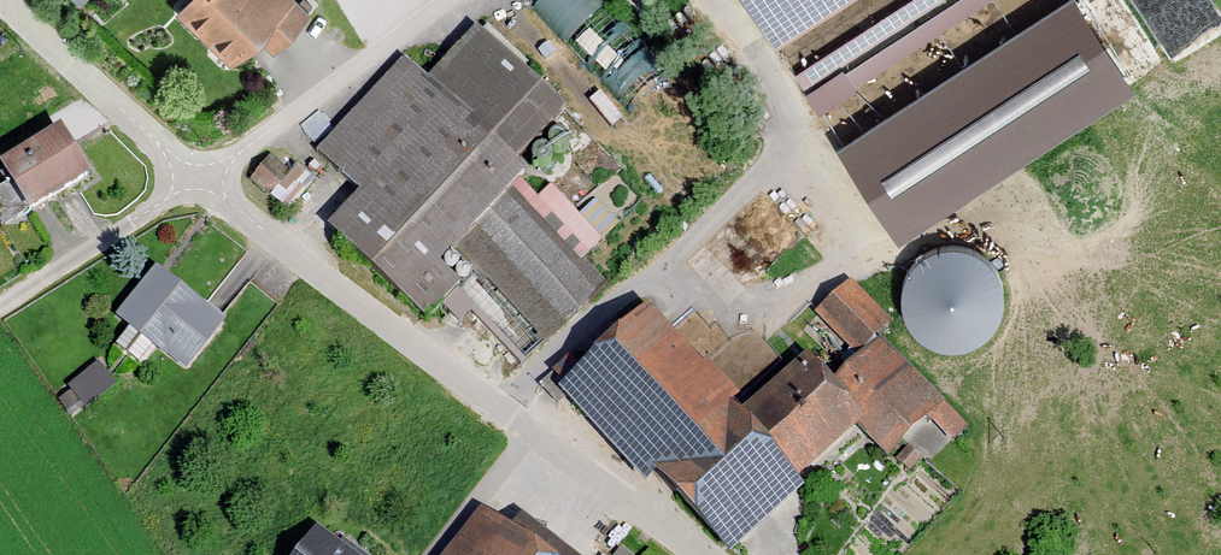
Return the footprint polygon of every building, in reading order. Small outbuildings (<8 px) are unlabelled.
[(180,12),(239,67),(267,38),(280,50),(316,12),(303,0),(191,0),(180,12)] [(570,35),(607,0),(537,0),(570,35)] [(774,31),(824,0),(754,0),(774,31)] [(794,56),(817,99),(998,0),(897,0),(794,56)] [(1072,1),(838,150),(900,247),(1134,97),(1072,1)] [(431,76),(408,55),(319,152),(364,193),(333,227),(436,321),(480,274),(552,340),(605,283),(581,261),(604,236),(527,166),(578,111),(480,23),(431,76)] [(72,124),(11,161),(41,210),(102,173),(72,124)] [(271,144),(253,177),(291,199),(310,166),(271,144)] [(977,349),(1012,265),(931,232),(896,316),(977,349)] [(229,318),(159,265),(120,316),(190,369),(229,318)] [(746,401),(657,306),(565,392),(652,484),(664,474),(740,554),(813,486),(805,478),(862,424),(892,456),(948,404),(886,338),(900,325),(853,276),(816,311),(854,351),(835,369),(809,342),(746,401)] [(106,359),(71,374),(81,398),(116,382),(106,359)] [(485,506),(447,554),(551,554),(485,506)] [(323,525),(300,554),(363,554),(323,525)]
